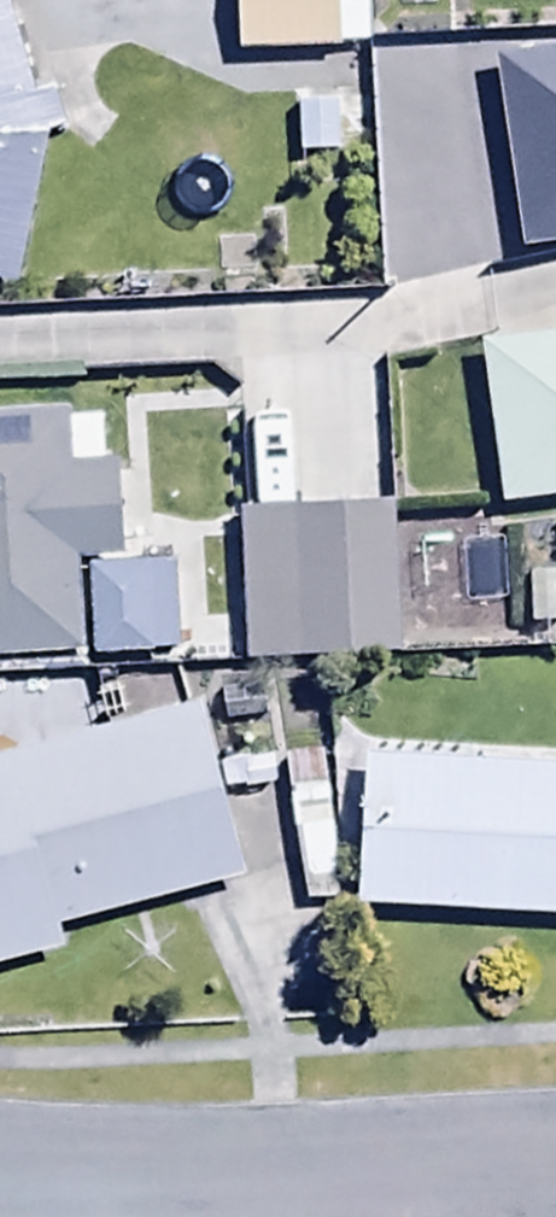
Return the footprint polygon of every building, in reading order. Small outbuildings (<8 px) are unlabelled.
[(21,301),(54,152),(11,0),(0,0),(0,297),(21,301)] [(239,60),(368,55),(365,0),(236,0),(239,60)] [(288,115),(298,115),(297,164),(341,165),(342,133),(373,134),(374,101),(288,100),(288,115)] [(486,345),(510,518),(555,512),(555,335),(486,345)] [(0,421),(0,663),(80,661),(78,563),(123,562),(120,474),(109,474),(107,418),(0,421)] [(399,512),(242,520),(249,670),(406,663),(399,512)] [(174,572),(92,576),(96,666),(178,663),(174,572)] [(0,762),(0,973),(67,955),(61,932),(244,882),(196,708),(0,762)] [(366,769),(360,920),(555,926),(555,775),(366,769)]
